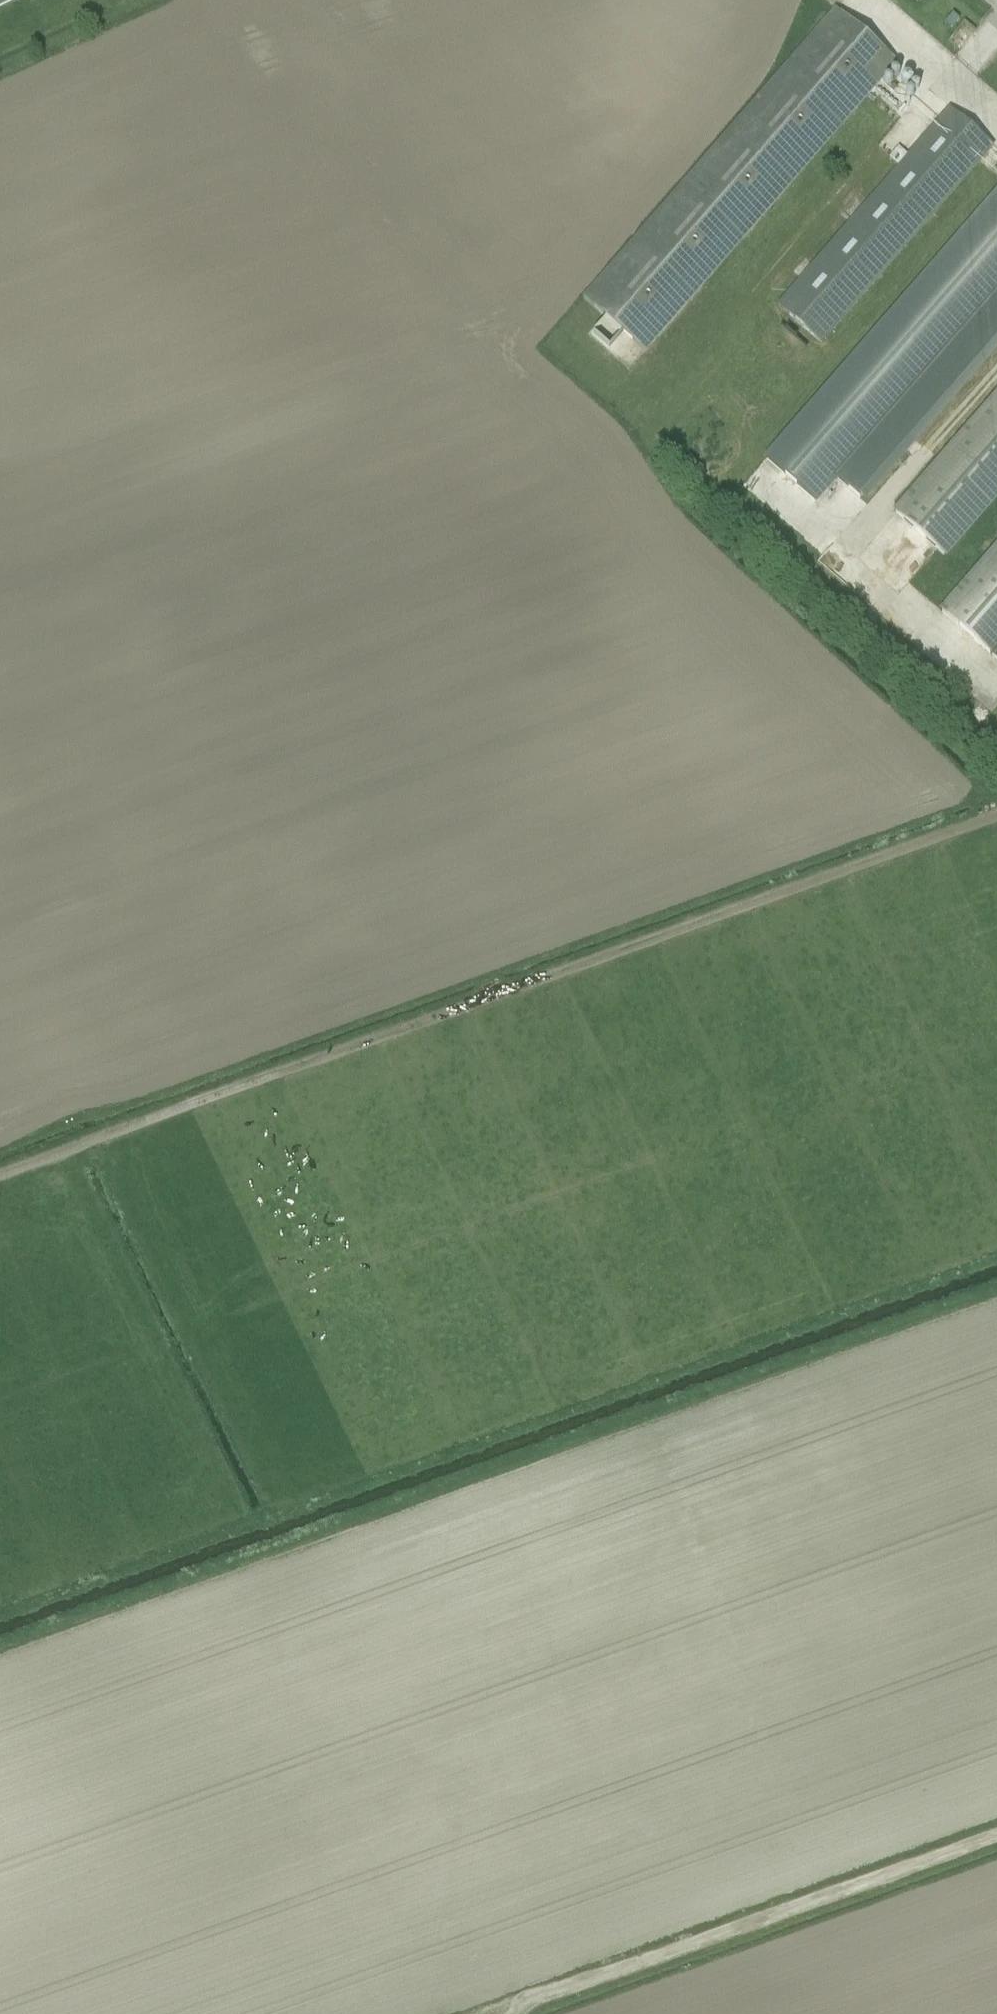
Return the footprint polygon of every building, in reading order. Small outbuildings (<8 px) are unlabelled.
[(19,0),(0,0),(0,9),(19,0)] [(834,10),(834,11),(582,300),(605,320),(622,334),(646,355),(898,65),(834,10)] [(950,110),(909,157),(899,168),(778,307),(821,344),(980,162),(993,147),(950,110)] [(889,159),(896,166),(906,155),(898,149),(889,159)] [(914,439),(996,345),(996,191),(767,455),(816,499),(840,473),(864,495),(903,452),(914,439)] [(996,500),(996,392),(892,512),(946,559),(996,500)] [(940,610),(939,611),(993,658),(996,662),(996,544),(940,610)]
